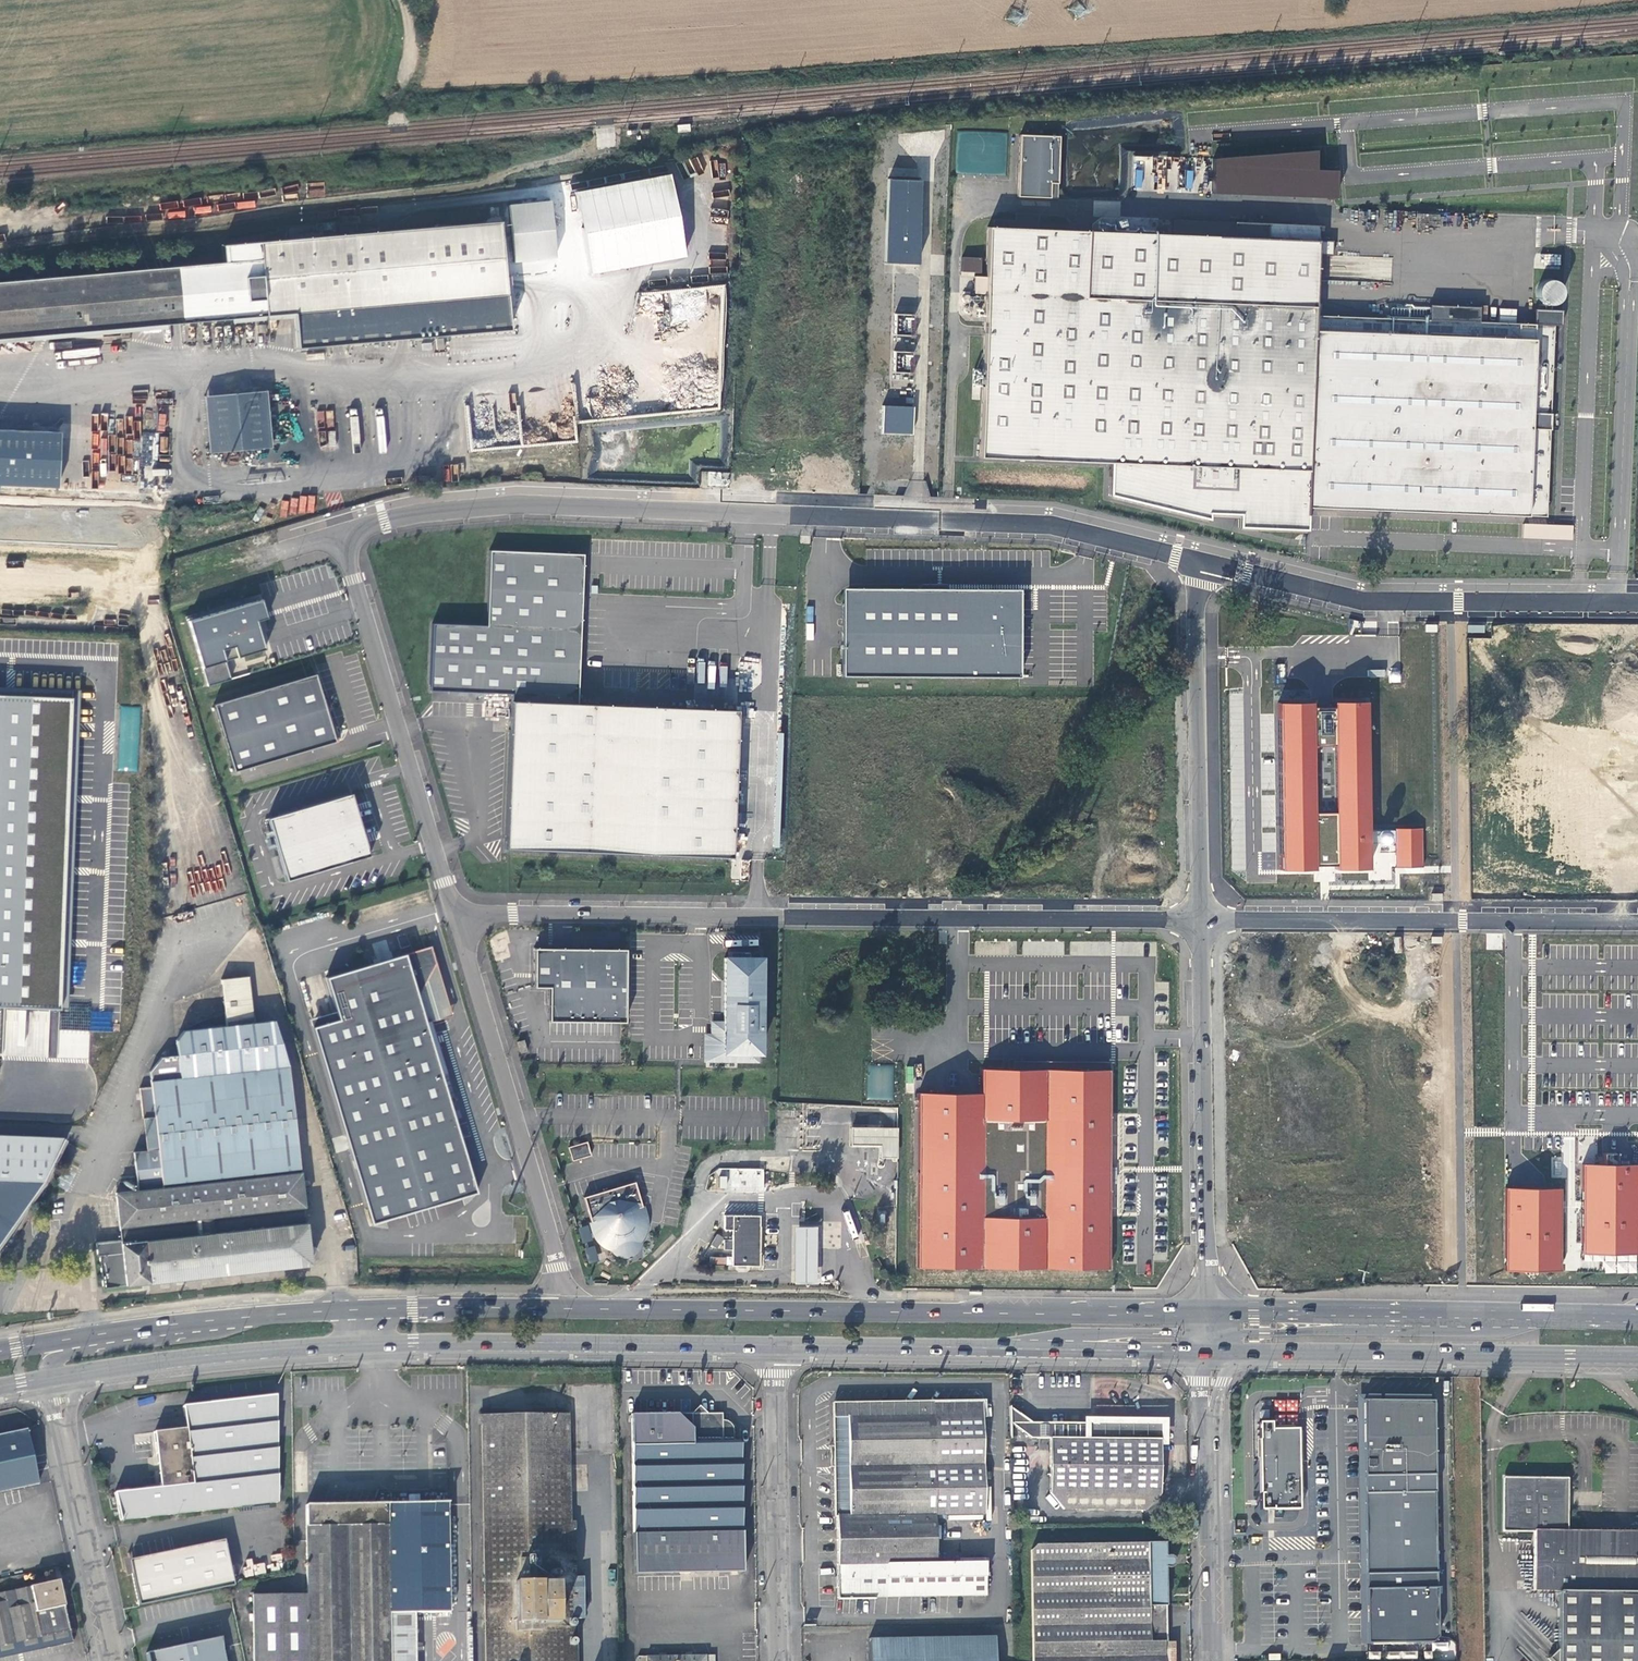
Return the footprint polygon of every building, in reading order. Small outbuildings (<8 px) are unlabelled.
[(1061,136),(1022,135),(1019,196),(1052,198),(1052,182),(1059,182),(1061,136)] [(1316,150),(1213,159),(1212,194),(1335,197),(1336,170),(1316,169),(1316,150)] [(577,190),(590,274),(687,258),(674,174),(577,190)] [(922,181),(888,180),(884,262),(919,264),(922,181)] [(551,200),(508,204),(514,262),(557,258),(551,200)] [(992,228),(985,228),(973,457),(1104,464),(1102,506),(1203,512),(1203,515),(1233,517),(1233,529),(1301,533),(1302,507),(1543,518),(1551,326),(1531,326),(1476,323),(1427,320),(1309,314),(1314,227),(1230,222),(1229,238),(1035,228),(1036,214),(1013,213),(1013,221),(993,220),(992,228)] [(225,245),(227,262),(31,279),(36,335),(294,313),(298,348),(510,327),(500,219),(225,245)] [(1560,269),(1561,254),(1537,253),(1536,268),(1560,269)] [(943,276),(944,255),(932,254),(930,275),(943,276)] [(710,266),(724,267),(725,259),(711,257),(710,266)] [(36,335),(31,279),(0,282),(0,338),(36,335)] [(1553,302),(1556,299),(1558,295),(1558,290),(1556,286),(1554,283),(1550,281),(1546,279),(1541,280),(1537,281),(1534,284),(1532,288),(1531,292),(1532,297),(1534,301),(1537,303),(1541,305),(1546,306),(1550,305),(1553,302)] [(1427,306),(1427,320),(1476,323),(1478,307),(1427,306)] [(1532,310),(1531,326),(1551,326),(1560,327),(1560,311),(1532,310)] [(898,352),(914,353),(916,315),(895,314),(892,369),(909,370),(910,357),(898,356),(898,352)] [(267,391),(206,396),(211,447),(272,442),(267,391)] [(912,407),(885,406),(882,433),(911,435),(912,407)] [(154,498),(157,431),(0,425),(0,490),(154,498)] [(1573,540),(1573,525),(1523,523),(1522,538),(1573,540)] [(512,849),(737,858),(744,710),(581,704),(586,555),(491,550),(487,625),(432,623),(430,692),(514,694),(514,701),(517,702),(512,849)] [(867,589),(845,589),(845,676),(1021,677),(1022,590),(867,589)] [(262,601),(190,622),(209,685),(231,679),(223,650),(236,646),(239,657),(266,649),(258,621),(268,618),(262,601)] [(1390,672),(1389,682),(1400,682),(1400,672),(1390,672)] [(336,741),(316,674),(215,705),(235,772),(336,741)] [(0,1008),(61,1010),(74,699),(0,696),(0,1008)] [(1273,722),(1278,872),(1367,869),(1362,707),(1273,710),(1273,722)] [(119,770),(137,771),(138,738),(131,738),(131,743),(120,743),(119,770)] [(371,855),(352,793),(269,818),(287,880),(371,855)] [(427,1022),(453,1014),(432,945),(406,953),(427,1022)] [(626,1022),(626,949),(535,948),(535,987),(550,987),(550,1021),(626,1022)] [(760,1053),(761,951),(748,951),(748,958),(725,958),(725,981),(725,1023),(714,1023),(713,1060),(746,1060),(746,1053),(760,1053)] [(313,1027),(370,1222),(475,1191),(427,1022),(406,953),(326,976),(336,1011),(339,1019),(313,1027)] [(141,1088),(144,1118),(156,1116),(159,1149),(147,1150),(133,1152),(138,1190),(116,1193),(122,1249),(97,1251),(97,1252),(99,1252),(103,1287),(311,1264),(294,1116),(288,1065),(274,1021),(253,1023),(249,977),(222,980),(227,1026),(184,1030),(177,1039),(178,1055),(162,1056),(151,1071),(152,1081),(151,1081),(152,1087),(141,1088)] [(310,1018),(313,1027),(339,1019),(336,1011),(310,1018)] [(892,1100),(893,1066),(868,1065),(867,1099),(892,1100)] [(1109,1270),(1111,1070),(985,1069),(984,1094),(919,1093),(918,1268),(1109,1270)] [(156,1116),(144,1118),(147,1150),(159,1149),(156,1116)] [(850,1127),(850,1144),(865,1144),(878,1144),(878,1157),(895,1157),(895,1128),(866,1127),(850,1127)] [(46,1182),(67,1137),(0,1135),(0,1247),(46,1182)] [(67,1137),(46,1182),(0,1247),(0,1254),(49,1183),(70,1139),(67,1137)] [(589,1141),(568,1148),(572,1162),(592,1155),(589,1141)] [(1637,1249),(1637,1157),(1586,1157),(1584,1248),(1637,1249)] [(763,1192),(764,1168),(715,1167),(714,1190),(763,1192)] [(1566,1178),(1513,1177),(1511,1262),(1564,1263),(1566,1178)] [(607,1248),(612,1251),(615,1255),(619,1257),(623,1259),(628,1258),(632,1258),(637,1255),(640,1253),(642,1250),(642,1243),(645,1240),(648,1234),(650,1226),(650,1222),(649,1217),(646,1206),(644,1206),(637,1182),(583,1196),(591,1222),(590,1222),(592,1230),(595,1237),(598,1242),(602,1246),(607,1248)] [(743,1263),(759,1264),(760,1239),(761,1214),(726,1213),(726,1229),(733,1229),(732,1263),(743,1263)] [(794,1282),(817,1283),(817,1277),(818,1225),(794,1225),(794,1276),(794,1282)] [(724,1236),(719,1233),(712,1243),(718,1246),(724,1236)] [(1447,1392),(1372,1391),(1377,1639),(1451,1640),(1447,1392)] [(121,1523),(281,1503),(282,1475),(280,1475),(281,1448),(280,1448),(281,1422),(279,1422),(279,1395),(183,1406),(185,1422),(186,1429),(154,1432),(160,1488),(114,1493),(115,1497),(109,1499),(111,1510),(114,1510),(115,1516),(119,1516),(121,1523)] [(936,1516),(947,1515),(985,1515),(984,1460),(983,1415),(984,1415),(984,1402),(834,1405),(836,1517),(837,1517),(839,1598),(986,1597),(986,1562),(936,1563),(936,1539),(936,1525),(936,1516)] [(1034,1423),(1012,1407),(1013,1424),(1030,1438),(1051,1439),(1087,1439),(1087,1421),(1066,1420),(1066,1422),(1053,1421),(1053,1423),(1034,1423)] [(571,1412),(481,1413),(483,1562),(515,1561),(515,1552),(532,1552),(532,1535),(572,1534),(571,1412)] [(631,1414),(634,1571),(743,1570),(740,1439),(734,1439),(734,1430),(728,1420),(722,1419),(722,1412),(631,1414)] [(1164,1440),(1164,1447),(1170,1447),(1171,1420),(1087,1419),(1087,1421),(1087,1439),(1164,1440)] [(1279,1425),(1279,1419),(1266,1420),(1268,1507),(1307,1506),(1305,1424),(1279,1425)] [(40,1485),(29,1430),(0,1436),(0,1494),(40,1485)] [(1087,1439),(1051,1439),(1049,1494),(1064,1510),(1150,1511),(1163,1495),(1163,1477),(1164,1447),(1164,1440),(1087,1439)] [(1506,1478),(1506,1530),(1534,1531),(1533,1589),(1558,1589),(1637,1590),(1637,1531),(1563,1531),(1564,1479),(1506,1478)] [(389,1612),(414,1612),(449,1611),(447,1502),(419,1503),(419,1494),(408,1494),(408,1503),(386,1503),(387,1525),(332,1526),(332,1504),(306,1505),(308,1594),(252,1595),(253,1660),(390,1660),(389,1612)] [(386,1503),(332,1504),(332,1526),(387,1525),(386,1503)] [(1178,1524),(1189,1524),(1189,1512),(1178,1512),(1178,1524)] [(237,1587),(227,1541),(176,1551),(130,1561),(140,1607),(228,1589),(237,1587)] [(1165,1606),(1165,1569),(1167,1570),(1170,1570),(1172,1569),(1174,1567),(1175,1565),(1176,1563),(1175,1561),(1174,1559),(1172,1557),(1170,1556),(1168,1556),(1166,1556),(1165,1557),(1165,1543),(1035,1545),(1031,1550),(1031,1660),(1164,1660),(1164,1642),(1166,1642),(1166,1640),(1148,1641),(1148,1606),(1165,1606)] [(583,1579),(521,1575),(518,1620),(512,1622),(515,1635),(515,1647),(532,1648),(533,1654),(533,1660),(578,1660),(583,1579)] [(70,1632),(62,1593),(59,1582),(0,1594),(0,1647),(70,1632)] [(1558,1589),(1558,1645),(1549,1654),(1556,1660),(1637,1660),(1637,1590),(1558,1589)] [(1166,1640),(1165,1606),(1148,1606),(1148,1641),(1166,1640)] [(389,1612),(390,1660),(415,1660),(414,1612),(389,1612)] [(73,1644),(70,1632),(0,1647),(0,1659),(73,1644)] [(996,1638),(869,1639),(869,1660),(997,1660),(996,1638)] [(148,1660),(226,1660),(223,1647),(221,1640),(147,1655),(148,1660)] [(1164,1642),(1164,1660),(1175,1660),(1174,1641),(1166,1642),(1164,1642)]
